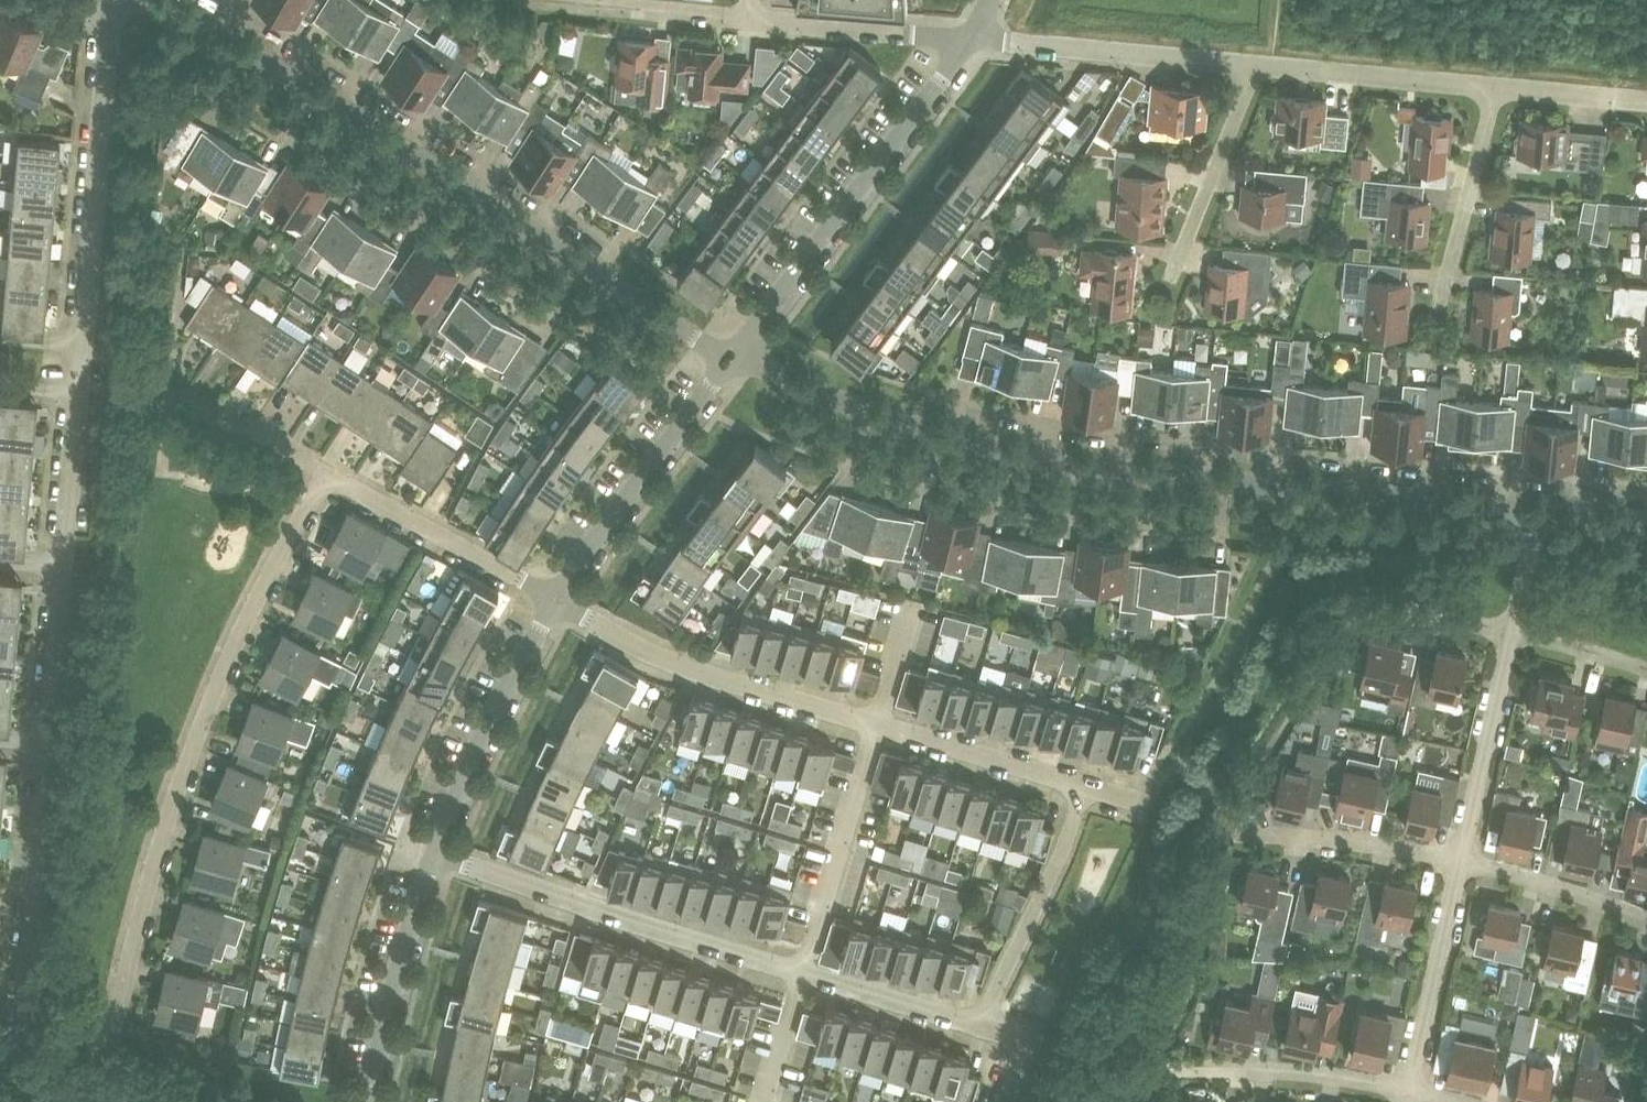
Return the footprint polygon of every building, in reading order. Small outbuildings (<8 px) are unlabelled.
[(275,10),(281,0),(258,0),(275,10)] [(275,10),(296,22),(309,0),(281,0),(275,10)] [(348,37),(369,3),(364,0),(326,0),(315,17),(348,37)] [(369,3),(348,37),(380,57),(392,38),(407,14),(384,0),(371,0),(369,3)] [(797,4),(908,13),(907,0),(797,0),(797,4)] [(2,56),(17,20),(0,12),(0,56),(2,56)] [(407,14),(392,38),(404,46),(384,76),(405,90),(427,56),(436,42),(417,29),(421,23),(407,14)] [(42,46),(34,42),(40,29),(17,20),(2,56),(23,66),(13,88),(39,99),(49,74),(56,77),(68,47),(51,39),(42,46)] [(491,29),(485,40),(497,48),(504,37),(491,29)] [(637,101),(642,101),(665,104),(668,66),(669,59),(654,57),(656,42),(622,39),(621,52),(616,51),(612,55),(612,63),(615,67),(619,68),(618,83),(616,99),(637,101)] [(436,42),(427,56),(405,90),(425,103),(445,73),(457,81),(472,57),(460,48),(456,55),(436,42)] [(698,42),(697,46),(694,46),(694,48),(679,46),(677,68),(679,69),(678,74),(691,75),(690,92),(695,93),(695,99),(711,101),(712,94),(719,95),(720,86),(748,88),(750,62),(722,60),(723,48),(712,47),(712,43),(698,42)] [(757,44),(754,81),(763,81),(786,51),(775,50),(775,46),(757,44)] [(790,55),(799,62),(807,51),(798,45),(790,55)] [(851,49),(837,67),(867,89),(880,71),(881,71),(882,70),(851,47),(850,48),(851,49)] [(559,51),(556,66),(571,69),(573,60),(565,52),(559,51)] [(816,58),(807,51),(799,62),(808,69),(816,58)] [(472,57),(457,81),(445,99),(477,120),(499,87),(480,74),(486,65),(472,57)] [(541,67),(533,79),(544,86),(551,74),(541,67)] [(781,67),(773,78),(782,85),(790,74),(781,67)] [(852,108),(867,89),(837,67),(823,86),(852,108)] [(1022,67),(1007,87),(1019,95),(1048,117),(1057,123),(1071,104),(1022,67)] [(1100,71),(1086,70),(1085,70),(1078,80),(1087,87),(1100,71)] [(517,99),(499,87),(477,120),(509,141),(521,122),(536,99),(544,86),(533,79),(531,78),(517,99)] [(774,96),(782,85),(773,78),(765,89),(774,96)] [(1151,120),(1152,120),(1170,122),(1169,130),(1193,132),(1193,124),(1204,125),(1207,89),(1155,84),(1151,120)] [(808,105),(838,127),(852,108),(823,86),(808,105)] [(1019,95),(1005,114),(1034,136),(1048,117),(1019,95)] [(1097,132),(1111,141),(1133,104),(1118,95),(1097,132)] [(1346,146),(1349,116),(1325,113),(1326,100),(1279,96),(1278,113),(1273,112),(1272,127),(1276,127),(1276,131),(1322,136),(1321,144),(1346,146)] [(536,99),(521,122),(533,130),(513,160),(533,174),(555,140),(545,134),(551,125),(541,119),(549,107),(536,99)] [(808,105),(794,124),(824,146),(838,127),(808,105)] [(752,106),(744,116),(753,123),(761,112),(752,106)] [(1080,123),(1072,134),(1073,135),(1082,142),(1082,141),(1091,130),(1099,116),(1090,110),(1080,123)] [(1410,167),(1423,168),(1443,170),(1445,149),(1449,149),(1452,119),(1442,118),(1442,114),(1439,110),(1429,110),(1426,113),(1425,116),(1415,115),(1410,167)] [(1042,142),(1034,136),(1005,114),(990,133),(1020,155),(1027,161),(1042,142)] [(745,133),(753,123),(744,116),(736,127),(745,133)] [(1589,169),(1590,156),(1592,138),(1567,136),(1569,123),(1522,119),(1520,135),(1518,135),(1516,137),(1515,148),(1517,150),(1519,150),(1518,154),(1564,158),(1563,167),(1589,169)] [(641,124),(633,134),(644,141),(651,131),(641,124)] [(824,146),(794,124),(780,143),(809,165),(824,146)] [(203,128),(197,139),(184,132),(170,155),(183,162),(177,172),(191,180),(197,171),(216,182),(236,147),(203,128)] [(574,157),(585,164),(601,141),(588,132),(574,153),(555,140),(533,174),(554,187),(574,157)] [(976,152),(1005,174),(1020,155),(990,133),(976,152)] [(1073,135),(1065,146),(1074,152),(1082,142),(1073,135)] [(9,161),(57,165),(59,141),(11,137),(9,161)] [(719,140),(711,151),(720,157),(728,147),(719,140)] [(608,158),(614,149),(601,141),(585,164),(573,183),(605,204),(627,170),(608,158)] [(780,143),(766,162),(795,184),(809,165),(780,143)] [(269,167),(236,147),(216,182),(209,193),(228,205),(222,214),(235,222),(242,210),(257,186),(258,186),(269,167)] [(712,168),(720,157),(711,151),(703,161),(712,168)] [(976,152),(962,170),(962,171),(991,193),(1005,174),(976,152)] [(1167,177),(1164,177),(1165,159),(1116,154),(1114,173),(1122,174),(1117,225),(1142,228),(1145,231),(1154,232),(1158,229),(1162,229),(1164,209),(1161,209),(1162,199),(1165,199),(1167,177)] [(1370,155),(1353,154),(1351,175),(1368,177),(1370,155)] [(1590,156),(1589,169),(1603,170),(1605,157),(1590,156)] [(57,165),(9,161),(7,184),(55,189),(57,165)] [(637,225),(654,199),(673,170),(659,162),(646,183),(627,170),(605,204),(637,225)] [(795,184),(766,162),(751,181),(781,203),(795,184)] [(962,171),(962,170),(951,162),(936,182),(947,190),(977,212),(991,193),(962,171)] [(268,197),(287,210),(309,176),(288,163),(269,193),(258,186),(257,186),(242,210),(255,218),(268,197)] [(1046,175),(1055,182),(1063,171),(1054,164),(1046,175)] [(1255,220),(1270,222),(1270,217),(1285,219),(1287,199),(1305,201),(1308,172),(1263,168),(1261,186),(1244,184),(1241,215),(1256,216),(1255,220)] [(1055,182),(1046,175),(1038,185),(1047,192),(1055,182)] [(309,176),(287,210),(307,222),(294,243),(306,250),(307,251),(322,227),(329,216),(317,208),(330,189),(309,176)] [(1430,201),(1423,201),(1400,198),(1402,181),(1345,176),(1343,182),(1364,184),(1363,196),(1368,197),(1367,213),(1389,215),(1387,237),(1426,241),(1430,201)] [(1323,180),(1316,192),(1331,201),(1338,188),(1323,180)] [(695,181),(686,192),(695,199),(703,188),(695,181)] [(766,222),(781,203),(751,181),(737,200),(766,222)] [(11,208),(53,212),(55,189),(7,184),(7,185),(12,186),(11,208)] [(947,190),(933,209),(962,231),(977,212),(947,190)] [(687,209),(695,199),(686,192),(678,203),(687,209)] [(1493,234),(1491,254),(1530,257),(1541,258),(1545,216),(1551,216),(1552,199),(1528,197),(1527,210),(1505,208),(1499,208),(1497,222),(1494,222),(1493,234)] [(1585,199),(1581,217),(1594,220),(1598,201),(1585,199)] [(723,219),(752,241),(766,222),(737,200),(723,219)] [(1610,200),(1608,218),(1638,221),(1640,203),(1610,200)] [(1026,202),(1018,213),(1017,214),(1026,221),(1035,209),(1026,202)] [(9,231),(51,235),(53,212),(11,208),(9,231)] [(307,251),(306,250),(298,263),(311,271),(325,250),(344,263),(366,229),(334,208),(329,216),(322,227),(307,251)] [(919,228),(948,250),(962,231),(933,209),(919,228)] [(1050,209),(1044,222),(1058,227),(1061,220),(1058,212),(1050,209)] [(1026,221),(1017,214),(1009,225),(1018,232),(1026,221)] [(738,260),(752,241),(723,219),(708,238),(738,260)] [(657,231),(666,238),(675,226),(666,220),(657,231)] [(948,250),(919,228),(905,247),(934,269),(948,250)] [(398,250),(366,229),(344,263),(363,275),(357,284),(370,292),(388,264),(388,265),(398,250)] [(1064,233),(1029,230),(1028,247),(1063,251),(1064,233)] [(7,254),(49,258),(51,235),(9,231),(7,254)] [(658,249),(666,238),(657,231),(649,243),(658,249)] [(154,235),(145,234),(144,242),(152,244),(153,242),(154,235)] [(708,238),(694,257),(723,279),(738,260),(708,238)] [(994,255),(1003,261),(1011,251),(1002,244),(994,255)] [(1354,245),(1352,259),(1370,261),(1371,247),(1354,245)] [(400,272),(388,265),(388,264),(370,292),(383,301),(396,280),(416,293),(438,259),(417,246),(400,272)] [(940,274),(934,269),(905,247),(891,265),(890,266),(920,288),(926,293),(940,274)] [(1100,252),(1085,251),(1083,271),(1098,273),(1094,307),(1129,311),(1132,284),(1129,283),(1130,275),(1133,275),(1135,254),(1118,252),(1116,249),(1108,248),(1105,251),(1100,250),(1100,252)] [(1272,251),(1242,248),(1240,263),(1237,266),(1215,264),(1213,283),(1209,283),(1207,308),(1217,309),(1221,313),(1229,314),(1233,311),(1243,312),(1245,293),(1254,286),(1265,287),(1266,270),(1271,271),(1272,251)] [(47,281),(49,258),(7,254),(5,277),(0,276),(0,277),(47,281)] [(192,256),(190,260),(193,264),(197,266),(201,264),(202,260),(200,256),(196,254),(192,256)] [(1003,261),(994,255),(986,265),(995,272),(1003,261)] [(238,256),(231,266),(245,275),(252,266),(238,256)] [(183,258),(172,257),(170,273),(182,274),(183,258)] [(723,279),(694,257),(680,276),(679,275),(678,276),(709,300),(710,298),(709,298),(723,279)] [(905,307),(920,288),(890,266),(891,265),(879,257),(864,277),(876,285),(905,307)] [(1366,331),(1405,335),(1410,282),(1381,279),(1383,262),(1370,261),(1352,259),(1346,258),(1342,294),(1369,296),(1366,331)] [(450,311),(438,303),(458,273),(438,259),(416,293),(435,306),(422,326),(434,334),(435,335),(450,311)] [(1313,269),(1305,259),(1294,268),(1302,278),(1313,269)] [(1004,268),(1004,287),(1021,286),(1021,268),(1004,268)] [(1520,309),(1523,275),(1494,272),(1493,290),(1477,288),(1473,336),(1508,339),(1510,312),(1517,312),(1520,309)] [(309,274),(303,284),(322,296),(328,287),(309,274)] [(266,276),(259,285),(272,294),(279,284),(266,276)] [(0,277),(0,300),(45,304),(47,281),(0,277)] [(969,279),(961,289),(970,296),(978,285),(969,279)] [(186,324),(218,345),(246,302),(214,281),(186,324)] [(1646,355),(1646,286),(1616,283),(1613,317),(1646,320),(1643,355),(1646,355)] [(876,285),(862,304),(891,326),(905,307),(876,285)] [(970,296),(961,289),(953,300),(962,307),(970,296)] [(465,358),(472,347),(494,313),(462,292),(450,311),(435,335),(434,334),(421,354),(432,361),(437,354),(440,355),(446,345),(465,358)] [(295,294),(289,304),(300,311),(306,301),(295,294)] [(21,326),(43,328),(45,304),(0,300),(0,324),(1,324),(0,330),(20,332),(21,326)] [(277,322),(246,302),(218,345),(248,365),(277,322)] [(891,326),(862,304),(847,323),(877,345),(891,326)] [(344,309),(340,315),(350,322),(357,312),(351,308),(344,309)] [(485,368),(498,376),(519,390),(536,364),(515,351),(526,334),(494,313),(472,347),(491,359),(485,368)] [(942,315),(933,326),(942,333),(951,322),(942,315)] [(356,330),(340,320),(333,329),(349,340),(356,330)] [(248,365),(280,385),(311,338),(310,337),(307,342),(277,322),(248,365)] [(976,375),(1013,385),(1023,346),(1002,341),(1004,331),(972,322),(964,352),(981,356),(976,375)] [(847,323),(833,341),(832,340),(831,342),(863,365),(872,369),(885,352),(877,345),(847,323)] [(1148,323),(1144,340),(1160,344),(1164,327),(1148,323)] [(1179,325),(1177,338),(1192,339),(1194,326),(1179,325)] [(942,333),(933,326),(925,338),(934,345),(942,333)] [(1055,326),(1052,338),(1062,341),(1065,329),(1055,326)] [(373,342),(361,334),(354,343),(366,351),(373,342)] [(1294,337),(1293,351),(1307,353),(1308,338),(1294,337)] [(342,358),(311,338),(280,385),(280,386),(284,380),(314,400),(342,358)] [(1045,352),(1023,346),(1013,385),(1050,395),(1056,374),(1055,373),(1063,345),(1048,342),(1045,352)] [(1064,411),(1088,415),(1094,375),(1072,372),(1075,348),(1063,345),(1055,373),(1056,374),(1070,375),(1064,411)] [(550,359),(559,365),(568,353),(559,346),(550,359)] [(904,365),(913,353),(904,346),(895,359),(904,365)] [(1434,365),(1435,350),(1410,348),(1407,347),(1406,362),(1434,365)] [(1445,352),(1445,363),(1456,364),(1457,353),(1445,352)] [(568,353),(559,365),(567,372),(577,360),(568,353)] [(913,353),(904,365),(913,372),(922,360),(913,353)] [(1134,385),(1137,357),(1121,355),(1117,379),(1094,375),(1088,415),(1112,419),(1117,390),(1133,392),(1134,385)] [(1170,411),(1173,372),(1151,369),(1153,358),(1137,357),(1134,385),(1133,392),(1132,408),(1170,411)] [(373,378),(342,358),(314,400),(345,421),(373,378)] [(615,361),(600,379),(629,401),(643,384),(644,385),(646,383),(615,358),(614,360),(615,361)] [(1272,399),(1286,400),(1287,400),(1290,372),(1291,372),(1291,364),(1275,362),(1271,395),(1248,393),(1245,433),(1269,435),(1272,399)] [(1173,372),(1170,411),(1208,415),(1210,393),(1209,393),(1212,364),(1197,363),(1196,374),(1173,372)] [(1577,363),(1575,384),(1596,386),(1598,365),(1577,363)] [(1220,430),(1245,433),(1248,393),(1226,390),(1228,366),(1212,364),(1209,393),(1210,393),(1224,394),(1220,430)] [(398,376),(409,383),(412,385),(420,374),(406,365),(398,376)] [(1305,373),(1291,372),(1290,372),(1287,400),(1286,400),(1284,423),(1322,426),(1326,386),(1304,384),(1305,373)] [(1443,372),(1442,387),(1440,415),(1439,415),(1437,437),(1475,441),(1479,401),(1456,399),(1459,374),(1443,372)] [(373,378),(345,421),(376,441),(404,399),(389,389),(391,385),(375,374),(373,378)] [(431,382),(420,374),(412,385),(424,393),(431,382)] [(529,386),(538,393),(546,382),(537,375),(529,386)] [(1326,386),(1322,426),(1360,430),(1362,412),(1361,412),(1365,379),(1350,378),(1349,389),(1326,386)] [(585,398),(614,420),(629,401),(600,379),(585,398)] [(1373,445),(1397,448),(1401,408),(1378,405),(1381,381),(1365,379),(1361,412),(1362,412),(1376,413),(1373,445)] [(1427,385),(1426,391),(1403,389),(1401,408),(1397,448),(1421,450),(1425,414),(1439,415),(1440,415),(1442,387),(1427,385)] [(538,393),(529,386),(521,397),(530,403),(538,393)] [(1518,386),(1517,394),(1514,422),(1515,423),(1529,424),(1525,460),(1550,462),(1555,410),(1555,407),(1532,405),(1534,387),(1518,386)] [(1513,445),(1515,423),(1514,422),(1517,394),(1502,393),(1501,403),(1479,401),(1475,441),(1513,445)] [(34,431),(36,407),(17,405),(17,399),(0,398),(0,428),(34,431)] [(585,398),(570,417),(600,439),(614,420),(585,398)] [(400,471),(435,419),(404,399),(376,441),(406,461),(400,471)] [(1572,411),(1555,410),(1550,462),(1574,465),(1578,429),(1592,430),(1595,402),(1573,400),(1572,411)] [(1589,452),(1627,456),(1631,416),(1609,414),(1610,403),(1595,402),(1592,430),(1589,452)] [(482,445),(486,439),(495,424),(480,414),(466,435),(482,445)] [(1631,416),(1627,456),(1646,458),(1646,418),(1631,416)] [(500,428),(509,434),(517,423),(508,417),(500,428)] [(570,417),(556,437),(586,458),(600,439),(570,417)] [(435,419),(400,471),(432,492),(460,448),(429,428),(435,419)] [(34,431),(0,428),(0,451),(32,454),(34,431)] [(509,434),(500,428),(492,438),(502,445),(509,434)] [(572,478),(586,458),(556,437),(542,457),(572,478)] [(757,444),(743,463),(772,485),(787,465),(757,442),(756,444),(757,444)] [(32,454),(0,451),(0,475),(30,477),(32,454)] [(796,454),(792,464),(797,466),(801,465),(804,457),(796,454)] [(558,497),(572,478),(542,457),(528,477),(558,497)] [(475,472),(485,477),(491,465),(481,460),(475,472)] [(728,482),(763,509),(778,490),(772,485),(743,463),(728,482)] [(485,477),(475,472),(468,483),(478,488),(485,477)] [(0,475),(0,498),(28,500),(30,477),(0,475)] [(528,477),(514,497),(545,517),(558,497),(528,477)] [(749,528),(763,509),(728,482),(714,500),(743,523),(749,528)] [(687,512),(699,520),(728,542),(735,547),(749,528),(743,523),(714,500),(702,492),(687,512)] [(467,510),(473,499),(463,493),(457,505),(467,510)] [(808,493),(798,506),(807,512),(816,500),(808,493)] [(845,538),(867,544),(879,506),(842,494),(825,550),(840,554),(845,538)] [(514,497),(501,518),(532,537),(545,517),(514,497)] [(26,523),(28,500),(0,498),(0,521),(26,523)] [(807,512),(798,506),(790,516),(799,523),(807,512)] [(900,566),(909,539),(916,518),(879,506),(867,544),(888,551),(880,575),(896,580),(900,566)] [(924,543),(909,539),(900,566),(918,571),(920,565),(942,570),(946,553),(956,514),(932,508),(924,543)] [(350,510),(328,550),(365,570),(365,569),(374,554),(384,559),(398,567),(411,543),(387,529),(353,511),(350,510)] [(956,514),(946,553),(969,559),(963,582),(981,586),(987,559),(986,559),(971,555),(980,520),(956,514)] [(520,557),(532,537),(501,518),(489,537),(481,533),(480,534),(520,558),(521,557),(520,557)] [(714,561),(728,542),(699,520),(684,540),(714,561)] [(1,551),(2,545),(24,547),(26,523),(0,521),(0,551),(1,551)] [(773,548),(782,554),(791,543),(782,536),(773,548)] [(990,536),(986,559),(987,559),(981,586),(997,589),(999,579),(1021,583),(1028,544),(990,536)] [(1099,597),(1101,582),(1106,542),(1081,539),(1077,575),(1061,573),(1055,601),(1075,603),(1076,594),(1099,597)] [(700,580),(701,580),(714,561),(684,540),(670,560),(700,580)] [(1130,545),(1106,542),(1101,582),(1123,585),(1121,607),(1137,609),(1138,609),(1141,579),(1140,579),(1126,577),(1130,545)] [(1053,614),(1055,601),(1061,573),(1066,551),(1028,544),(1021,583),(1042,587),(1040,598),(1047,599),(1044,612),(1053,614)] [(782,554),(773,548),(764,559),(773,566),(782,554)] [(424,559),(416,572),(426,578),(433,564),(424,559)] [(657,580),(687,600),(691,603),(705,583),(701,580),(700,580),(670,560),(657,580)] [(743,580),(750,586),(763,568),(752,560),(739,578),(743,580)] [(1154,602),(1176,604),(1180,564),(1142,561),(1140,579),(1141,579),(1138,609),(1137,609),(1135,632),(1151,634),(1154,602)] [(335,562),(329,574),(336,578),(342,566),(335,562)] [(777,562),(767,576),(776,582),(786,569),(777,562)] [(1231,569),(1180,564),(1176,604),(1198,606),(1197,624),(1213,625),(1214,612),(1227,613),(1231,569)] [(455,594),(487,612),(498,592),(499,593),(499,592),(459,568),(459,569),(467,574),(455,594)] [(296,612),(334,630),(343,610),(354,615),(364,594),(354,588),(316,570),(296,612)] [(426,578),(416,572),(408,586),(418,591),(426,578)] [(679,622),(691,603),(687,600),(657,580),(645,572),(631,593),(681,626),(682,625),(679,622)] [(805,588),(808,577),(792,573),(789,584),(805,588)] [(2,583),(2,577),(0,577),(0,607),(18,609),(21,585),(2,583)] [(823,581),(808,577),(805,588),(820,592),(823,581)] [(752,587),(750,586),(743,580),(736,590),(745,597),(752,587)] [(853,601),(856,590),(841,586),(838,597),(853,601)] [(872,594),(856,590),(853,601),(869,605),(872,594)] [(455,594),(443,616),(475,633),(487,612),(455,594)] [(398,605),(392,616),(402,621),(408,610),(398,605)] [(16,632),(18,609),(0,607),(0,630),(16,632)] [(732,651),(757,659),(771,614),(770,614),(769,615),(745,608),(732,651)] [(721,610),(714,620),(723,626),(730,616),(721,610)] [(781,665),(795,620),(794,620),(794,621),(771,614),(757,659),(758,659),(758,658),(781,665)] [(386,628),(381,638),(391,643),(394,645),(405,623),(402,621),(392,616),(386,628)] [(443,616),(431,637),(464,654),(475,633),(443,616)] [(723,626),(714,620),(707,630),(717,636),(723,626)] [(783,664),(806,671),(820,626),(819,626),(818,627),(795,620),(781,665),(782,665),(783,664)] [(970,620),(968,631),(983,635),(986,624),(970,620)] [(830,676),(844,632),(843,631),(843,633),(820,626),(806,671),(807,671),(807,669),(830,676)] [(1001,639),(1016,643),(1019,632),(1004,628),(1001,639)] [(16,632),(0,630),(0,653),(14,655),(16,632)] [(464,654),(431,637),(421,631),(410,653),(453,675),(464,654)] [(343,663),(285,632),(263,672),(300,692),(310,673),(331,684),(343,663)] [(856,682),(877,688),(882,674),(860,667),(866,649),(868,639),(844,632),(830,676),(831,677),(832,675),(856,683),(856,682)] [(1034,637),(1019,632),(1016,643),(1032,647),(1034,637)] [(1397,670),(1399,662),(1403,644),(1389,641),(1390,637),(1368,632),(1364,651),(1369,652),(1360,693),(1389,700),(1387,708),(1404,712),(1412,673),(1397,670)] [(1060,669),(1064,656),(1067,645),(1042,639),(1035,666),(1059,673),(1060,669)] [(1068,645),(1065,656),(1080,660),(1083,649),(1068,645)] [(351,648),(345,660),(356,666),(362,654),(351,648)] [(375,649),(370,660),(380,665),(385,654),(375,649)] [(647,678),(594,649),(582,670),(595,677),(627,694),(638,675),(646,679),(647,678)] [(1422,656),(1421,656),(1411,700),(1436,706),(1439,692),(1457,697),(1466,656),(1438,650),(1432,675),(1418,672),(1422,656)] [(1111,676),(1113,669),(1116,658),(1091,651),(1086,669),(1111,676)] [(1118,651),(1116,658),(1113,669),(1137,675),(1141,657),(1118,651)] [(12,678),(14,655),(0,653),(0,677),(12,678)] [(398,675),(409,681),(442,696),(453,675),(410,653),(398,675)] [(1142,658),(1138,673),(1152,677),(1156,663),(1142,658)] [(380,665),(370,660),(364,671),(374,676),(380,665)] [(1011,678),(1013,665),(990,662),(989,675),(1011,678)] [(897,701),(942,714),(956,670),(955,669),(954,671),(931,664),(928,673),(907,667),(897,701)] [(944,713),(967,720),(980,676),(979,675),(979,677),(956,670),(942,714),(943,715),(944,713)] [(1037,681),(1037,672),(1013,671),(1013,680),(1037,681)] [(1575,736),(1580,713),(1584,694),(1570,690),(1573,680),(1542,673),(1539,684),(1534,683),(1530,701),(1535,702),(1533,713),(1546,716),(1543,729),(1575,736)] [(1003,683),(980,676),(967,720),(968,720),(968,719),(991,726),(1005,681),(1004,681),(1003,683)] [(10,701),(12,678),(0,677),(0,700),(10,701)] [(595,677),(583,698),(616,715),(627,694),(595,677)] [(432,718),(442,696),(409,681),(399,703),(432,718)] [(1005,681),(991,726),(992,726),(992,725),(1016,732),(1029,687),(1028,687),(1028,688),(1005,681)] [(1017,731),(1040,738),(1054,693),(1053,693),(1052,694),(1029,687),(1016,732),(1017,732),(1017,731)] [(1065,743),(1078,699),(1077,699),(1077,700),(1054,693),(1040,738),(1041,738),(1041,737),(1065,743)] [(1645,724),(1631,721),(1636,699),(1607,693),(1596,743),(1640,753),(1646,720),(1646,716),(1645,724)] [(348,707),(358,711),(363,701),(353,696),(348,707)] [(680,740),(705,747),(717,704),(692,696),(683,730),(680,740)] [(255,698),(239,741),(278,756),(286,736),(308,744),(316,721),(255,698)] [(572,720),(605,736),(616,715),(583,698),(572,720)] [(1313,698),(1300,715),(1338,724),(1342,705),(1313,698)] [(1066,742),(1089,749),(1102,705),(1102,704),(1101,706),(1078,699),(1065,743),(1065,744),(1066,742)] [(10,701),(0,700),(0,724),(8,725),(10,701)] [(664,700),(658,710),(668,716),(674,705),(664,700)] [(432,718),(399,703),(389,725),(422,740),(432,718)] [(728,757),(741,712),(718,705),(718,704),(717,704),(705,747),(706,747),(707,744),(729,750),(727,757),(728,757)] [(1102,705),(1089,749),(1090,749),(1090,748),(1114,755),(1127,710),(1126,710),(1126,712),(1102,705)] [(358,711),(348,707),(344,717),(354,721),(358,711)] [(322,710),(317,718),(330,725),(335,717),(322,710)] [(668,716),(658,710),(653,721),(662,726),(668,716)] [(1127,710),(1114,755),(1115,754),(1139,761),(1143,748),(1156,752),(1165,722),(1127,710)] [(742,713),(741,712),(728,757),(751,764),(751,765),(752,766),(765,721),(741,714),(742,713)] [(561,742),(594,757),(605,736),(572,720),(561,742)] [(765,721),(752,766),(776,773),(788,730),(765,723),(765,721)] [(412,761),(422,740),(389,725),(379,747),(412,761)] [(798,783),(799,783),(812,738),(789,731),(789,730),(788,730),(776,773),(777,769),(800,776),(798,783)] [(1384,732),(1379,752),(1382,752),(1398,756),(1402,737),(1384,732)] [(594,757),(561,742),(548,735),(537,758),(550,764),(584,779),(594,757)] [(799,783),(823,790),(826,781),(836,747),(812,740),(813,738),(812,738),(799,783)] [(1508,740),(1505,753),(1521,757),(1524,744),(1508,740)] [(635,752),(645,757),(650,747),(640,742),(635,752)] [(333,743),(328,753),(339,757),(343,747),(333,743)] [(379,747),(369,769),(403,783),(412,761),(379,747)] [(1318,803),(1319,803),(1320,800),(1322,789),(1330,755),(1300,748),(1296,767),(1284,765),(1274,808),(1279,809),(1279,812),(1295,816),(1296,813),(1301,814),(1305,793),(1310,790),(1320,793),(1318,803)] [(892,793),(889,803),(913,810),(912,811),(913,811),(927,767),(902,759),(903,757),(882,751),(871,787),(892,793)] [(645,757),(635,752),(630,762),(640,767),(645,757)] [(1376,782),(1390,786),(1385,809),(1386,809),(1398,756),(1382,752),(1380,761),(1349,754),(1336,811),(1353,815),(1352,819),(1367,822),(1376,782)] [(1553,752),(1550,767),(1567,771),(1571,756),(1553,752)] [(335,767),(339,757),(328,753),(324,763),(335,767)] [(1634,763),(1618,759),(1614,777),(1630,781),(1634,763)] [(1525,764),(1508,760),(1505,774),(1522,778),(1525,764)] [(268,778),(230,762),(212,804),(250,820),(268,778)] [(550,764),(540,786),(573,801),(584,779),(550,764)] [(936,820),(937,820),(950,775),(927,768),(928,767),(927,767),(913,811),(937,818),(936,820)] [(394,805),(403,783),(369,769),(360,792),(394,805)] [(1433,832),(1436,819),(1437,813),(1452,816),(1461,777),(1444,774),(1441,790),(1414,784),(1405,825),(1433,832)] [(961,828),(974,784),(951,777),(951,775),(950,775),(937,820),(960,827),(960,828),(961,828)] [(330,780),(319,776),(315,786),(325,790),(330,780)] [(619,795),(630,800),(635,789),(625,784),(619,795)] [(653,789),(637,784),(634,795),(650,800),(653,789)] [(689,800),(692,789),(677,784),(673,795),(689,800)] [(975,784),(974,784),(961,828),(984,835),(983,837),(984,837),(998,792),(974,785),(975,784)] [(564,823),(573,801),(540,786),(530,808),(564,823)] [(285,789),(281,799),(296,805),(301,795),(285,789)] [(707,794),(692,789),(689,800),(704,804),(707,794)] [(1322,789),(1320,800),(1335,804),(1338,792),(1322,789)] [(1488,826),(1489,826),(1491,818),(1505,822),(1503,830),(1499,847),(1528,853),(1531,841),(1541,843),(1545,824),(1535,822),(1537,813),(1518,809),(1521,795),(1496,789),(1496,790),(1495,797),(1490,818),(1488,826)] [(394,805),(360,792),(352,814),(343,811),(343,812),(386,828),(387,827),(386,827),(394,805)] [(998,793),(998,792),(984,837),(1007,844),(1007,845),(1008,846),(1021,801),(998,794),(998,793)] [(624,811),(630,800),(619,795),(614,806),(624,811)] [(1251,798),(1245,810),(1256,806),(1258,810),(1268,806),(1269,801),(1251,798)] [(721,810),(737,814),(740,804),(725,799),(721,810)] [(1022,801),(1021,801),(1008,846),(1046,857),(1055,827),(1042,823),(1046,810),(1022,803),(1022,801)] [(684,817),(687,806),(672,802),(668,812),(684,817)] [(1569,838),(1563,865),(1591,872),(1601,827),(1588,824),(1592,810),(1561,803),(1549,855),(1550,855),(1555,835),(1569,838)] [(755,809),(740,804),(737,814),(752,819),(755,809)] [(702,811),(687,806),(684,817),(699,821),(702,811)] [(1644,845),(1646,832),(1646,829),(1646,827),(1646,810),(1628,806),(1614,869),(1629,872),(1626,887),(1646,892),(1646,845),(1644,845)] [(520,830),(554,845),(564,823),(530,808),(520,830)] [(785,829),(788,818),(773,814),(770,824),(785,829)] [(716,827),(732,831),(735,821),(720,816),(716,827)] [(788,818),(785,829),(800,834),(803,823),(788,818)] [(750,825),(735,821),(732,831),(747,836),(750,825)] [(545,866),(554,845),(520,830),(507,825),(498,848),(553,871),(554,869),(545,866)] [(600,826),(596,836),(606,841),(611,831),(600,826)] [(234,886),(242,857),(267,864),(272,848),(246,841),(206,831),(194,875),(234,886)] [(345,835),(337,857),(372,869),(380,847),(381,846),(337,831),(336,832),(345,835)] [(780,846),(783,835),(767,831),(764,841),(780,846)] [(299,832),(296,843),(306,846),(310,836),(299,832)] [(289,837),(273,833),(270,845),(285,849),(289,837)] [(798,840),(783,835),(780,846),(795,851),(798,840)] [(606,841),(596,836),(592,846),(602,851),(606,841)] [(306,846),(296,843),(292,853),(303,857),(306,846)] [(882,858),(898,863),(901,852),(886,848),(882,858)] [(609,888),(634,896),(647,851),(646,850),(645,857),(621,850),(619,854),(609,888)] [(1617,853),(1602,850),(1599,865),(1613,868),(1617,853)] [(670,858),(647,851),(634,896),(635,896),(635,894),(658,901),(672,856),(671,856),(670,858)] [(916,857),(901,852),(898,863),(913,868),(916,857)] [(659,900),(683,907),(696,862),(695,862),(695,863),(672,856),(658,901),(659,902),(659,900)] [(337,857),(330,880),(365,891),(372,869),(337,857)] [(586,857),(581,870),(592,874),(597,862),(586,857)] [(939,857),(934,874),(946,877),(951,861),(939,857)] [(707,913),(721,868),(720,868),(719,869),(696,862),(683,907),(684,906),(707,913)] [(877,875),(893,880),(896,869),(881,865),(877,875)] [(1294,890),(1293,890),(1288,911),(1274,908),(1272,904),(1279,873),(1277,872),(1274,868),(1270,866),(1266,866),(1261,869),(1250,866),(1246,884),(1242,887),(1240,890),(1240,895),(1243,899),(1242,904),(1258,908),(1256,914),(1258,918),(1262,919),(1258,934),(1283,940),(1289,911),(1294,890)] [(964,871),(949,867),(946,877),(961,882),(964,871)] [(744,875),(721,868),(707,913),(708,913),(708,912),(732,919),(745,874),(744,874),(744,875)] [(911,874),(896,869),(893,880),(908,885),(911,874)] [(1318,911),(1342,917),(1351,878),(1321,871),(1318,884),(1303,881),(1293,925),(1314,930),(1318,911)] [(756,925),(770,880),(769,880),(768,881),(745,874),(732,919),(733,918),(756,925)] [(941,894),(944,884),(929,879),(926,890),(941,894)] [(280,890),(291,894),(294,883),(283,880),(280,890)] [(365,891),(330,880),(323,903),(358,914),(365,891)] [(794,887),(770,880),(756,925),(757,925),(757,923),(781,931),(782,929),(787,931),(803,936),(807,922),(786,916),(791,897),(794,887)] [(1386,880),(1383,892),(1368,889),(1358,937),(1379,942),(1384,920),(1408,925),(1417,887),(1386,880)] [(995,887),(979,882),(976,893),(992,898),(995,887)] [(959,888),(944,884),(941,894),(956,899),(959,888)] [(1014,890),(997,885),(993,897),(1010,902),(1010,901),(1014,890)] [(288,904),(291,894),(280,890),(277,901),(288,904)] [(1014,890),(1010,901),(1016,903),(1015,905),(1016,906),(1022,907),(1028,895),(1014,890)] [(172,941),(211,954),(223,958),(229,940),(237,943),(246,917),(226,910),(186,897),(172,941)] [(472,923),(485,927),(520,938),(527,916),(536,919),(536,917),(479,899),(472,923)] [(1015,905),(998,901),(993,915),(1012,921),(1016,906),(1015,905)] [(351,937),(358,914),(323,903),(316,927),(351,937)] [(1533,913),(1531,921),(1526,944),(1514,941),(1521,910),(1490,903),(1488,912),(1485,913),(1482,916),(1481,920),(1482,924),(1485,927),(1483,935),(1498,939),(1494,956),(1523,963),(1534,913),(1533,913)] [(912,924),(915,914),(893,907),(890,917),(912,924)] [(842,958),(867,965),(881,921),(880,920),(879,922),(855,915),(853,924),(833,919),(825,947),(844,953),(842,958)] [(892,971),(905,926),(904,926),(904,928),(881,921),(867,965),(868,966),(868,964),(892,971)] [(1567,985),(1587,989),(1597,942),(1582,939),(1584,930),(1554,924),(1545,962),(1567,967),(1564,981),(1567,985)] [(893,970),(916,977),(929,932),(928,933),(905,926),(892,971),(893,970)] [(316,927),(309,950),(345,959),(351,937),(316,927)] [(478,950),(514,961),(520,938),(485,927),(478,950)] [(270,928),(267,939),(277,942),(280,931),(270,928)] [(941,983),(954,938),(953,938),(953,939),(929,932),(916,977),(917,977),(917,976),(941,983)] [(558,936),(554,948),(564,952),(568,939),(558,936)] [(1291,937),(1287,954),(1301,957),(1305,941),(1291,937)] [(605,990),(606,990),(619,945),(594,938),(584,971),(583,976),(607,983),(605,990)] [(954,938),(941,983),(942,982),(966,989),(970,976),(983,980),(992,950),(954,938)] [(277,942),(267,939),(264,949),(275,952),(277,942)] [(1212,943),(1212,956),(1224,956),(1225,943),(1212,943)] [(620,945),(619,945),(606,990),(629,997),(629,998),(629,999),(642,954),(619,947),(620,945)] [(1641,971),(1645,954),(1617,947),(1613,967),(1609,966),(1608,965),(1603,986),(1610,987),(1621,989),(1617,1008),(1646,1015),(1646,972),(1641,971)] [(339,983),(345,959),(309,950),(303,974),(339,983)] [(507,984),(514,961),(478,950),(472,974),(507,984)] [(653,1007),(666,962),(643,955),(643,954),(642,954),(629,999),(653,1005),(652,1007),(653,1007)] [(1417,959),(1400,956),(1398,971),(1415,973),(1417,959)] [(1266,958),(1258,993),(1276,997),(1285,958),(1266,958)] [(550,960),(547,971),(558,974),(561,963),(550,960)] [(676,1015),(677,1016),(690,971),(667,964),(667,962),(666,962),(653,1007),(676,1014),(676,1015)] [(225,980),(169,967),(158,1012),(169,1014),(166,1029),(195,1036),(203,1001),(219,1005),(225,980)] [(1523,970),(1511,967),(1504,999),(1516,1002),(1523,970)] [(239,969),(236,981),(247,984),(250,972),(239,969)] [(558,974),(547,971),(544,981),(555,984),(558,974)] [(700,1024),(713,979),(690,972),(691,971),(690,971),(677,1016),(700,1023),(700,1024)] [(1029,973),(1017,1005),(1052,1018),(1064,987),(1029,973)] [(333,1006),(339,983),(303,974),(298,997),(333,1006)] [(472,974),(466,997),(501,1007),(507,984),(472,974)] [(255,988),(266,990),(268,979),(257,977),(255,988)] [(714,980),(713,979),(700,1024),(724,1032),(737,988),(714,981),(714,980)] [(263,1001),(266,990),(255,988),(252,998),(263,1001)] [(724,1032),(725,1032),(726,1028),(750,1035),(757,1012),(778,1018),(783,1003),(761,997),(762,997),(738,990),(738,988),(737,988),(724,1032)] [(1251,1039),(1266,1042),(1276,997),(1254,992),(1252,1005),(1227,999),(1226,1003),(1217,1000),(1207,1045),(1240,1052),(1241,1045),(1249,1047),(1251,1039)] [(446,1018),(460,1021),(495,1030),(501,1007),(466,997),(452,994),(446,1018)] [(1331,1051),(1343,999),(1320,994),(1316,1011),(1294,1006),(1285,1045),(1315,1052),(1316,1047),(1329,1051),(1331,1051)] [(292,1021),(328,1029),(333,1006),(298,997),(292,1021)] [(1199,998),(1196,1010),(1207,1013),(1210,1001),(1199,998)] [(1505,1001),(1502,1014),(1515,1017),(1518,1004),(1505,1001)] [(1581,1008),(1569,1005),(1565,1017),(1578,1020),(1581,1008)] [(550,1020),(550,1018),(551,1015),(553,1009),(542,1006),(539,1018),(550,1020)] [(838,1059),(839,1059),(852,1015),(827,1007),(825,1015),(804,1009),(797,1035),(817,1041),(816,1046),(817,1046),(839,1052),(840,1053),(838,1059)] [(1399,1049),(1407,1016),(1387,1011),(1386,1015),(1362,1010),(1352,1055),(1381,1062),(1384,1045),(1399,1049)] [(1519,1010),(1510,1047),(1527,1051),(1528,1051),(1536,1014),(1519,1010)] [(550,1020),(547,1030),(568,1037),(568,1038),(584,1042),(589,1043),(590,1041),(594,1026),(551,1015),(550,1018),(550,1020)] [(853,1015),(852,1015),(839,1059),(862,1066),(862,1068),(876,1023),(853,1016),(853,1015)] [(547,1030),(550,1020),(539,1018),(536,1029),(546,1032),(547,1030)] [(328,1029),(292,1021),(287,1045),(323,1052),(328,1029)] [(454,1045),(490,1053),(495,1030),(460,1021),(454,1045)] [(1637,1022),(1632,1043),(1646,1046),(1646,1024),(1637,1022)] [(885,1076),(886,1077),(900,1032),(876,1025),(877,1024),(876,1023),(862,1068),(886,1075),(885,1076)] [(1452,1056),(1448,1072),(1447,1077),(1486,1085),(1496,1042),(1458,1034),(1459,1029),(1443,1025),(1437,1053),(1452,1056)] [(246,1026),(244,1036),(255,1039),(257,1028),(246,1026)] [(1348,1030),(1337,1028),(1333,1042),(1344,1045),(1348,1030)] [(602,1032),(599,1043),(614,1048),(618,1037),(602,1032)] [(900,1032),(886,1077),(909,1084),(909,1085),(910,1085),(923,1041),(900,1034),(900,1032)] [(253,1049),(255,1039),(244,1036),(239,1035),(237,1046),(253,1049)] [(631,1036),(627,1051),(638,1055),(642,1039),(631,1036)] [(581,1052),(584,1042),(568,1038),(565,1048),(581,1052)] [(933,1094),(947,1049),(924,1042),(924,1041),(923,1041),(910,1085),(933,1092),(933,1094)] [(323,1052),(287,1045),(283,1068),(274,1066),(274,1068),(319,1076),(320,1075),(319,1075),(323,1052)] [(485,1076),(490,1053),(454,1045),(449,1069),(485,1076)] [(662,1062),(666,1051),(650,1047),(647,1058),(662,1062)] [(1502,1085),(1517,1088),(1515,1097),(1537,1101),(1546,1101),(1554,1065),(1525,1059),(1527,1051),(1510,1047),(1502,1085)] [(609,1065),(613,1054),(597,1049),(594,1060),(609,1065)] [(947,1049),(933,1094),(961,1101),(973,1101),(981,1075),(967,1071),(971,1058),(947,1051),(948,1049),(947,1049)] [(525,1061),(536,1063),(538,1052),(527,1050),(525,1061)] [(666,1051),(662,1062),(678,1067),(681,1056),(666,1051)] [(628,1059),(613,1054),(609,1065),(625,1069),(628,1059)] [(524,1061),(522,1073),(534,1075),(534,1073),(536,1063),(525,1061),(524,1061)] [(695,1072),(710,1077),(714,1066),(698,1061),(695,1072)] [(657,1079),(661,1068),(645,1064),(642,1075),(657,1079)] [(1573,1092),(1570,1101),(1625,1101),(1625,1100),(1624,1098),(1623,1097),(1622,1096),(1620,1095),(1618,1094),(1619,1091),(1603,1088),(1607,1070),(1579,1064),(1573,1092)] [(729,1071),(714,1066),(710,1077),(726,1081),(729,1071)] [(661,1068),(657,1079),(673,1084),(676,1073),(661,1068)] [(444,1092),(480,1099),(480,1100),(485,1101),(490,1077),(485,1076),(449,1069),(444,1092)] [(706,1094),(709,1083),(693,1078),(690,1089),(706,1094)] [(505,1101),(526,1101),(528,1096),(531,1085),(512,1081),(505,1101)] [(724,1087),(709,1083),(706,1094),(721,1098),(724,1087)] [(480,1100),(480,1099),(444,1092),(430,1090),(428,1101),(480,1101),(480,1100)] [(573,1097),(572,1098),(548,1091),(545,1101),(572,1101),(573,1097)]
